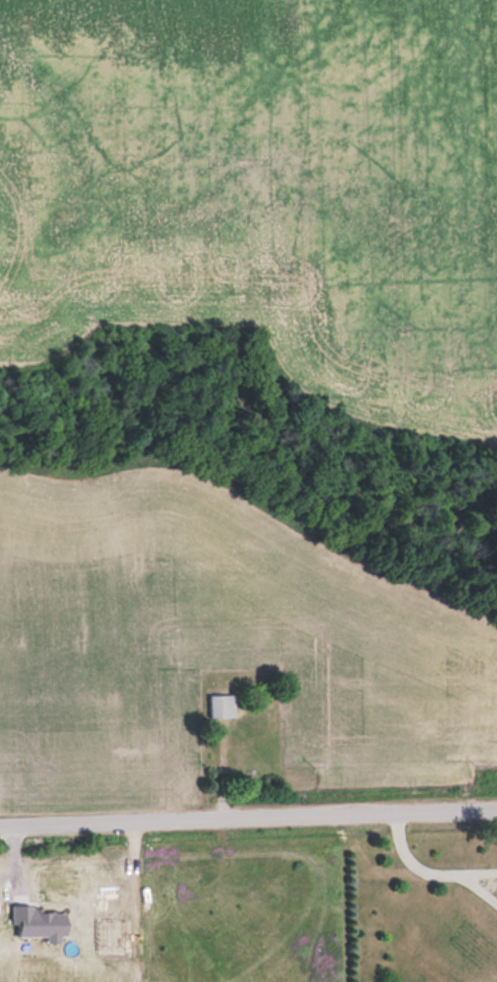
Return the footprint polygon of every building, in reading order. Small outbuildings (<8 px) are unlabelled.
[(211,717),(234,717),(234,695),(211,695),(211,717)]
